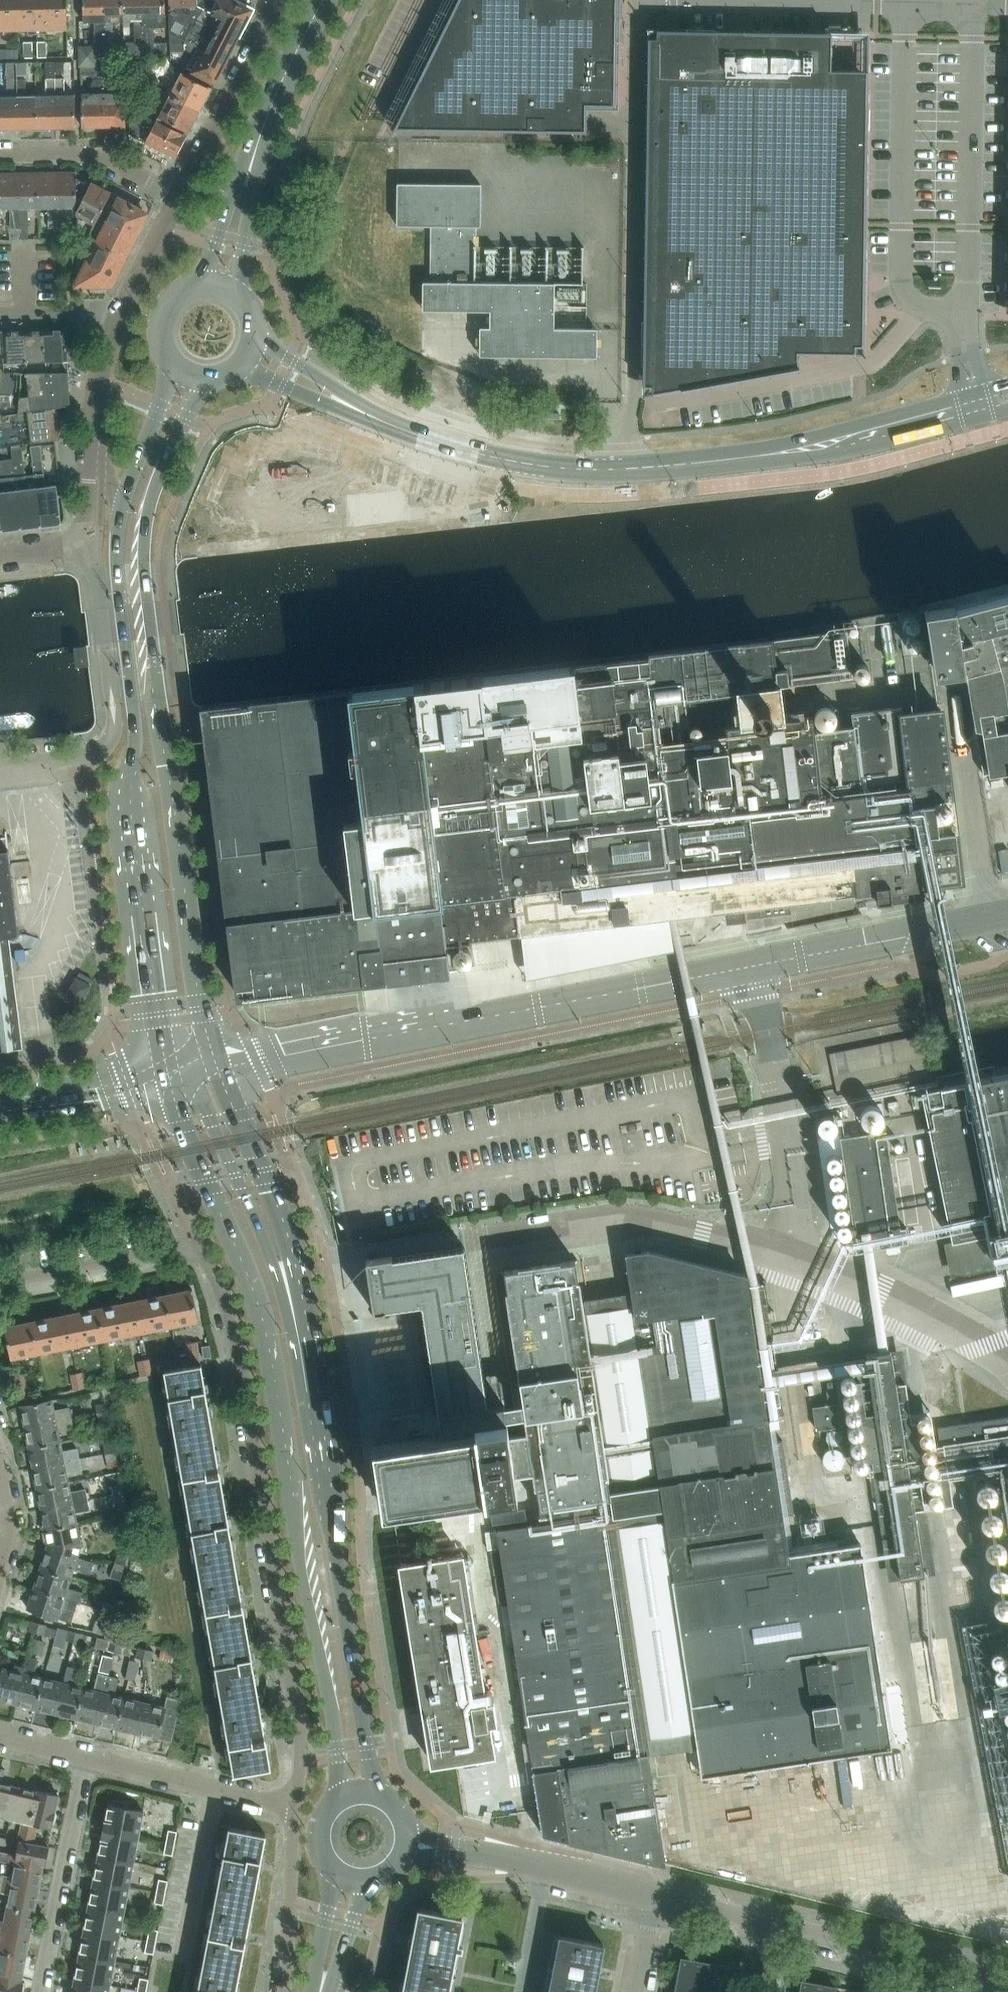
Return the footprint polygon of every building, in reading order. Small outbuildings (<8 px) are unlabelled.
[(17,30),(17,0),(0,0),(0,30),(17,30)] [(45,4),(37,4),(37,0),(17,0),(17,30),(67,29),(67,0),(45,0),(45,4)] [(84,21),(95,21),(95,42),(105,42),(104,0),(83,0),(84,21)] [(105,42),(113,42),(112,21),(124,21),(123,0),(104,0),(105,42)] [(124,21),(134,21),(135,53),(145,53),(144,0),(123,0),(124,21)] [(166,26),(165,0),(144,0),(145,53),(166,53),(166,44),(154,45),(153,27),(166,26)] [(170,52),(187,51),(187,50),(193,54),(204,30),(218,0),(169,0),(170,52)] [(204,30),(235,44),(233,43),(248,14),(246,8),(230,0),(218,0),(204,30)] [(394,129),(395,129),(395,128),(586,131),(587,105),(615,105),(617,0),(458,0),(394,129)] [(187,67),(214,81),(216,82),(232,49),(231,48),(233,44),(235,45),(235,44),(204,30),(193,54),(187,67)] [(648,38),(643,385),(652,385),(653,394),(683,389),(683,391),(799,369),(797,359),(798,354),(798,344),(855,345),(864,345),(868,70),(860,70),(831,70),(831,41),(831,32),(657,30),(657,38),(648,38)] [(47,41),(37,42),(37,57),(47,57),(47,56),(47,41)] [(32,42),(23,42),(24,57),(24,58),(33,58),(33,57),(32,42)] [(92,42),(92,47),(96,47),(96,58),(103,58),(105,58),(105,42),(95,42),(92,42)] [(113,42),(105,42),(105,58),(110,58),(112,58),(125,58),(125,54),(124,49),(113,49),(113,42)] [(81,64),(87,64),(96,64),(96,62),(96,58),(96,47),(92,47),(80,47),(81,64)] [(17,49),(8,49),(8,58),(18,58),(18,57),(18,49),(17,49)] [(87,64),(81,64),(81,75),(93,75),(93,79),(103,79),(103,58),(96,58),(96,62),(96,64),(87,64)] [(105,58),(103,58),(103,79),(112,78),(112,61),(112,58),(110,58),(105,58)] [(25,62),(17,63),(17,76),(26,76),(25,62)] [(56,128),(55,78),(55,76),(55,62),(45,62),(46,94),(36,94),(37,129),(52,129),(52,127),(56,127),(56,128)] [(55,76),(64,75),(63,62),(55,62),(55,76)] [(0,95),(0,130),(13,129),(13,127),(17,127),(17,129),(18,129),(17,79),(17,76),(17,63),(5,63),(6,94),(0,95)] [(146,73),(142,81),(156,88),(160,80),(146,73)] [(210,88),(202,83),(181,73),(174,87),(170,85),(166,93),(199,110),(204,100),(207,100),(210,93),(209,92),(210,88)] [(37,129),(36,94),(26,94),(26,78),(17,79),(18,129),(18,127),(22,127),(22,129),(37,129)] [(60,127),(60,129),(76,128),(75,93),(64,94),(64,78),(55,78),(56,128),(56,127),(60,127)] [(126,131),(125,92),(113,92),(112,78),(103,79),(104,126),(109,126),(109,128),(115,127),(125,133),(126,131)] [(94,93),(81,93),(82,128),(99,128),(99,126),(103,126),(104,127),(104,126),(103,79),(93,79),(94,93)] [(151,96),(156,88),(142,81),(138,89),(151,96)] [(199,110),(166,93),(161,103),(164,105),(159,117),(188,131),(190,128),(192,127),(196,121),(194,119),(199,110)] [(177,153),(187,135),(130,106),(130,133),(146,141),(145,143),(159,150),(160,148),(172,155),(173,154),(177,153)] [(57,173),(57,227),(66,227),(66,206),(77,206),(77,177),(76,172),(61,172),(61,174),(57,175),(57,173)] [(0,208),(10,208),(11,228),(19,228),(20,228),(19,174),(18,174),(18,175),(14,175),(14,173),(0,174),(0,207),(0,208)] [(19,174),(20,228),(29,227),(28,207),(38,207),(38,173),(23,173),(23,175),(19,175),(19,174)] [(52,173),(38,173),(38,207),(48,207),(49,227),(57,227),(57,173),(56,173),(56,175),(52,175),(52,173)] [(77,215),(94,223),(94,224),(98,217),(109,194),(107,193),(107,190),(99,187),(97,188),(77,177),(77,206),(77,215)] [(397,183),(397,226),(431,226),(430,282),(423,282),(422,310),(490,311),(490,316),(490,322),(490,326),(490,327),(487,327),(480,327),(480,337),(480,344),(479,356),(597,357),(597,346),(597,338),(597,329),(590,328),(587,328),(554,328),(554,306),(587,306),(587,282),(583,282),(583,246),(479,245),(476,245),(476,236),(476,226),(481,226),(481,184),(450,184),(441,184),(424,183),(412,183),(397,183)] [(109,194),(98,217),(137,236),(135,235),(139,229),(140,230),(148,214),(129,204),(129,202),(122,198),(120,200),(109,194)] [(137,236),(98,217),(94,224),(94,223),(86,238),(94,242),(94,243),(126,259),(133,244),(132,243),(135,236),(137,237),(137,236)] [(20,228),(19,228),(19,239),(29,239),(29,227),(20,228)] [(66,227),(57,227),(58,238),(58,239),(67,238),(66,227)] [(74,281),(74,284),(79,284),(80,286),(108,286),(110,286),(124,258),(94,243),(91,247),(80,241),(78,241),(78,251),(87,256),(74,281)] [(46,371),(69,371),(67,329),(45,330),(46,371)] [(3,372),(15,372),(21,372),(25,372),(24,330),(3,331),(3,357),(3,372)] [(45,330),(24,330),(25,372),(46,371),(45,330)] [(6,415),(20,413),(20,392),(16,392),(17,380),(14,380),(15,372),(3,372),(3,357),(0,356),(0,415),(6,415)] [(32,441),(55,439),(59,438),(55,406),(70,404),(70,403),(68,373),(69,373),(69,371),(46,372),(25,372),(22,372),(20,392),(20,413),(6,415),(0,415),(0,446),(32,441)] [(61,522),(56,484),(46,485),(41,444),(31,446),(34,474),(41,523),(45,523),(46,524),(61,522)] [(11,448),(13,460),(16,486),(22,526),(26,525),(26,526),(42,524),(41,523),(34,474),(25,475),(22,447),(11,448)] [(0,460),(0,516),(1,528),(2,529),(2,528),(6,528),(22,527),(22,526),(16,486),(13,460),(13,459),(0,460)] [(955,608),(962,635),(959,635),(965,668),(983,776),(989,775),(1007,772),(1007,593),(955,608)] [(933,671),(964,666),(959,635),(962,635),(955,608),(954,605),(923,610),(933,671)] [(898,615),(898,616),(904,652),(927,649),(921,612),(898,615)] [(941,709),(939,709),(902,714),(902,706),(851,712),(853,726),(834,728),(832,712),(811,714),(811,717),(784,720),(784,721),(741,726),(736,690),(777,685),(852,675),(847,633),(774,642),(654,656),(573,666),(479,677),(440,681),(440,680),(350,692),(331,694),(331,695),(203,709),(229,922),(238,996),(239,995),(239,996),(385,979),(385,982),(450,974),(446,940),(448,940),(488,936),(504,934),(521,932),(668,915),(678,913),(726,908),(728,920),(745,918),(745,917),(791,912),(789,900),(876,890),(877,902),(891,900),(891,903),(924,899),(922,885),(928,884),(940,882),(961,880),(941,709)] [(0,718),(0,738),(14,736),(12,716),(0,718)] [(24,1047),(23,1039),(18,1039),(10,978),(15,978),(11,942),(24,940),(23,934),(20,934),(13,883),(17,883),(14,862),(11,862),(6,830),(5,830),(6,837),(0,838),(0,1050),(24,1047)] [(940,882),(928,884),(967,1074),(969,1080),(979,1078),(940,882)] [(678,913),(668,915),(675,949),(745,1275),(747,1286),(757,1284),(723,1123),(678,913)] [(527,978),(675,949),(668,915),(521,932),(527,978)] [(66,994),(63,998),(79,1007),(91,985),(90,984),(93,979),(79,972),(77,977),(76,976),(66,994)] [(829,1053),(838,1097),(933,1078),(930,1064),(924,1033),(829,1053)] [(922,1091),(952,1241),(991,1232),(998,1267),(998,1268),(1007,1266),(1007,1073),(991,1077),(990,1076),(979,1078),(969,1080),(966,1081),(966,1082),(922,1091)] [(859,1137),(840,1139),(855,1237),(856,1237),(858,1246),(863,1245),(872,1244),(877,1243),(877,1248),(908,1243),(906,1228),(900,1228),(895,1192),(888,1142),(887,1135),(886,1133),(859,1136),(859,1137)] [(863,1245),(879,1351),(888,1350),(872,1244),(863,1245)] [(580,1300),(574,1260),(504,1271),(524,1409),(505,1412),(500,1381),(484,1384),(463,1245),(393,1256),(392,1255),(370,1258),(366,1259),(374,1311),(386,1310),(386,1307),(422,1302),(443,1439),(429,1441),(429,1439),(426,1439),(427,1441),(424,1442),(423,1435),(409,1437),(410,1444),(408,1444),(407,1442),(405,1442),(405,1445),(385,1448),(385,1445),(382,1445),(383,1448),(377,1449),(376,1442),(373,1442),(383,1507),(392,1505),(485,1491),(486,1495),(517,1490),(515,1474),(534,1471),(541,1523),(498,1530),(501,1550),(490,1551),(494,1575),(504,1573),(534,1770),(532,1770),(538,1809),(541,1833),(665,1863),(649,1754),(701,1746),(705,1771),(701,1771),(702,1774),(891,1745),(860,1542),(788,1553),(785,1539),(797,1537),(783,1439),(770,1441),(768,1427),(760,1372),(771,1370),(778,1369),(778,1368),(776,1368),(763,1285),(765,1285),(765,1283),(757,1284),(747,1286),(745,1275),(646,1250),(627,1253),(633,1292),(580,1300)] [(178,1324),(199,1320),(192,1289),(172,1293),(178,1324)] [(172,1293),(132,1301),(139,1332),(178,1324),(172,1293)] [(132,1301),(99,1307),(105,1339),(139,1332),(132,1301)] [(99,1307),(65,1314),(71,1345),(105,1339),(99,1307)] [(65,1314),(32,1321),(38,1353),(71,1345),(65,1314)] [(32,1321),(5,1326),(11,1357),(38,1353),(32,1321)] [(187,1351),(197,1349),(196,1342),(185,1343),(187,1351)] [(210,1345),(202,1346),(203,1358),(212,1357),(210,1345)] [(188,1358),(199,1356),(197,1349),(187,1351),(188,1358)] [(897,1383),(891,1349),(888,1350),(879,1351),(865,1353),(865,1358),(867,1370),(898,1577),(925,1574),(916,1511),(953,1505),(949,1480),(999,1472),(1007,1471),(1007,1416),(937,1426),(940,1446),(936,1447),(932,1419),(912,1422),(906,1382),(897,1383)] [(199,1356),(188,1358),(189,1366),(200,1364),(199,1356)] [(137,1360),(138,1368),(151,1366),(149,1358),(137,1360)] [(867,1370),(865,1358),(771,1373),(771,1370),(760,1372),(768,1427),(779,1426),(773,1384),(867,1370)] [(166,1374),(177,1437),(212,1431),(202,1368),(201,1364),(200,1364),(189,1366),(165,1370),(166,1374)] [(12,1368),(14,1378),(27,1376),(25,1365),(12,1368)] [(140,1376),(152,1373),(151,1366),(138,1368),(140,1376)] [(70,1374),(71,1381),(84,1379),(82,1372),(70,1374)] [(16,1386),(28,1383),(27,1376),(14,1378),(16,1386)] [(71,1381),(73,1389),(85,1387),(84,1379),(71,1381)] [(17,1393),(30,1390),(28,1383),(16,1386),(17,1393)] [(31,1398),(30,1390),(17,1393),(19,1400),(31,1398)] [(53,1399),(31,1404),(21,1405),(25,1426),(71,1417),(69,1406),(55,1409),(53,1399)] [(95,1403),(97,1412),(107,1410),(105,1401),(95,1403)] [(816,1429),(842,1425),(839,1403),(838,1403),(813,1407),(816,1429)] [(107,1410),(97,1412),(98,1420),(108,1418),(107,1410)] [(71,1417),(25,1426),(29,1447),(61,1441),(59,1430),(74,1427),(71,1417)] [(212,1431),(177,1437),(188,1504),(224,1498),(212,1431)] [(61,1441),(29,1447),(33,1467),(79,1458),(77,1447),(63,1450),(61,1441)] [(103,1444),(105,1453),(115,1451),(113,1442),(103,1444)] [(115,1451),(105,1453),(108,1467),(118,1465),(115,1451)] [(79,1458),(33,1467),(37,1488),(69,1481),(67,1472),(82,1468),(79,1458)] [(69,1481),(37,1488),(41,1508),(88,1498),(85,1488),(71,1491),(69,1481)] [(111,1485),(113,1493),(123,1491),(121,1483),(111,1485)] [(123,1491),(113,1493),(115,1502),(125,1500),(123,1491)] [(88,1498),(41,1508),(45,1529),(77,1522),(75,1512),(90,1509),(88,1498)] [(224,1498),(188,1504),(200,1571),(235,1565),(224,1498)] [(77,1522),(45,1529),(48,1543),(47,1547),(78,1557),(81,1558),(78,1557),(82,1545),(77,1522)] [(133,1540),(124,1537),(120,1550),(129,1553),(133,1540)] [(78,1557),(47,1547),(40,1567),(72,1577),(74,1567),(90,1573),(94,1562),(81,1558),(78,1557)] [(118,1553),(115,1561),(125,1564),(127,1556),(118,1553)] [(427,1728),(433,1763),(457,1759),(494,1753),(489,1725),(498,1724),(494,1700),(485,1702),(462,1555),(401,1564),(426,1718),(421,1719),(423,1729),(427,1728)] [(125,1564),(115,1561),(110,1577),(119,1580),(125,1564)] [(247,1632),(235,1565),(200,1571),(212,1639),(247,1632)] [(68,1587),(72,1577),(40,1567),(34,1587),(65,1598),(80,1603),(83,1592),(68,1587)] [(65,1598),(34,1587),(27,1608),(71,1622),(74,1612),(61,1608),(65,1598)] [(930,1603),(926,1603),(926,1612),(922,1612),(923,1628),(941,1627),(939,1589),(930,1589),(930,1603)] [(106,1590),(100,1609),(109,1612),(116,1593),(106,1590)] [(109,1612),(100,1609),(97,1617),(107,1620),(109,1612)] [(37,1633),(39,1623),(31,1621),(28,1631),(37,1633)] [(39,1623),(37,1633),(52,1637),(55,1627),(39,1623)] [(58,1628),(54,1644),(64,1646),(65,1639),(68,1629),(58,1627),(58,1628)] [(68,1629),(65,1639),(74,1641),(76,1631),(68,1629)] [(76,1631),(74,1641),(82,1643),(84,1633),(76,1631)] [(259,1700),(247,1632),(212,1639),(223,1706),(259,1700)] [(33,1637),(30,1651),(42,1654),(45,1640),(33,1637)] [(96,1637),(94,1647),(114,1652),(116,1642),(96,1637)] [(116,1642),(114,1652),(130,1656),(132,1645),(116,1642)] [(146,1649),(138,1646),(135,1656),(143,1658),(146,1649)] [(151,1660),(154,1650),(146,1649),(143,1658),(151,1660)] [(176,1663),(178,1654),(161,1649),(159,1658),(176,1663)] [(15,1703),(36,1708),(44,1677),(35,1675),(38,1660),(27,1657),(25,1668),(15,1703)] [(25,1668),(16,1665),(15,1670),(2,1667),(0,1677),(0,1700),(15,1703),(25,1668)] [(64,1682),(56,1713),(76,1718),(84,1687),(75,1685),(79,1669),(68,1666),(64,1682)] [(94,1689),(84,1687),(76,1718),(97,1723),(108,1674),(98,1672),(94,1689)] [(119,1677),(108,1674),(97,1723),(116,1728),(124,1697),(115,1694),(119,1677)] [(44,1677),(36,1708),(56,1713),(64,1682),(44,1677)] [(181,1699),(169,1696),(167,1696),(164,1706),(144,1702),(137,1733),(158,1738),(171,1740),(181,1699)] [(124,1697),(116,1728),(137,1733),(144,1702),(124,1697)] [(259,1700),(223,1706),(234,1768),(234,1769),(234,1773),(260,1769),(266,1768),(271,1767),(270,1762),(269,1762),(259,1700)] [(997,1702),(1007,1755),(1007,1700),(997,1702)] [(10,1817),(18,1787),(0,1782),(0,1815),(10,1817)] [(25,1841),(37,1791),(18,1787),(10,1817),(21,1820),(17,1839),(19,1840),(25,1841)] [(25,1841),(34,1843),(38,1824),(49,1827),(50,1828),(51,1827),(52,1824),(55,1822),(57,1814),(55,1812),(59,1795),(38,1790),(37,1791),(25,1841)] [(108,1804),(103,1830),(138,1836),(143,1810),(129,1808),(130,1803),(112,1799),(111,1804),(108,1804)] [(217,1893),(252,1900),(264,1838),(265,1838),(265,1833),(261,1833),(261,1832),(255,1831),(229,1826),(228,1831),(229,1831),(217,1893)] [(175,1843),(177,1831),(168,1829),(166,1841),(175,1843)] [(133,1861),(138,1836),(103,1830),(98,1854),(133,1861)] [(19,1840),(16,1854),(0,1851),(0,1860),(14,1863),(43,1868),(43,1864),(45,1864),(49,1846),(47,1846),(47,1845),(46,1845),(34,1843),(25,1841),(19,1840)] [(173,1855),(175,1843),(166,1841),(164,1853),(173,1855)] [(129,1886),(133,1861),(98,1854),(94,1879),(129,1886)] [(39,1890),(43,1868),(14,1863),(11,1876),(0,1874),(0,1883),(39,1890)] [(124,1910),(129,1886),(94,1879),(89,1904),(124,1910)] [(159,1879),(157,1891),(165,1892),(168,1880),(159,1879)] [(0,1883),(0,1892),(8,1893),(6,1906),(34,1912),(39,1890),(0,1883)] [(157,1891),(154,1902),(163,1904),(165,1892),(157,1891)] [(204,1960),(239,1967),(252,1900),(217,1893),(204,1960)] [(119,1935),(124,1910),(89,1904),(84,1929),(119,1935)] [(6,1906),(3,1920),(0,1919),(0,1927),(30,1933),(34,1912),(6,1906)] [(461,1921),(462,1916),(419,1908),(419,1913),(415,1936),(413,1935),(412,1945),(413,1945),(409,1963),(451,1971),(456,1947),(462,1948),(463,1943),(457,1942),(460,1921),(461,1921)] [(0,1927),(0,1936),(0,1938),(0,1950),(26,1955),(30,1933),(0,1927)] [(149,1928),(147,1940),(156,1942),(158,1930),(149,1928)] [(115,1960),(119,1935),(84,1929),(79,1953),(115,1960)] [(595,1977),(598,1977),(600,1967),(597,1966),(601,1947),(602,1948),(603,1944),(560,1936),(560,1937),(560,1938),(557,1952),(552,1951),(548,1974),(553,1975),(550,1991),(556,1991),(592,1991),(595,1977)] [(147,1940),(145,1952),(154,1953),(156,1942),(147,1940)] [(0,1950),(0,1972),(22,1977),(26,1955),(0,1950)] [(110,1985),(115,1960),(79,1953),(75,1978),(110,1985)] [(715,1963),(683,1957),(678,1982),(710,1989),(715,1963)] [(239,1967),(204,1960),(198,1991),(235,1991),(239,1967)] [(403,1991),(404,1991),(447,1991),(451,1971),(409,1963),(406,1981),(405,1981),(403,1991)] [(0,1972),(0,1991),(21,1991),(23,1982),(21,1981),(22,1977),(0,1972)] [(146,1991),(149,1979),(140,1977),(138,1989),(146,1991)] [(110,1985),(75,1978),(72,1991),(108,1991),(110,1985)] [(726,1991),(736,1991),(738,1982),(728,1980),(726,1991)] [(802,1991),(833,1991),(834,1986),(805,1980),(802,1991)] [(710,1989),(678,1982),(677,1991),(709,1991),(710,1989)]
